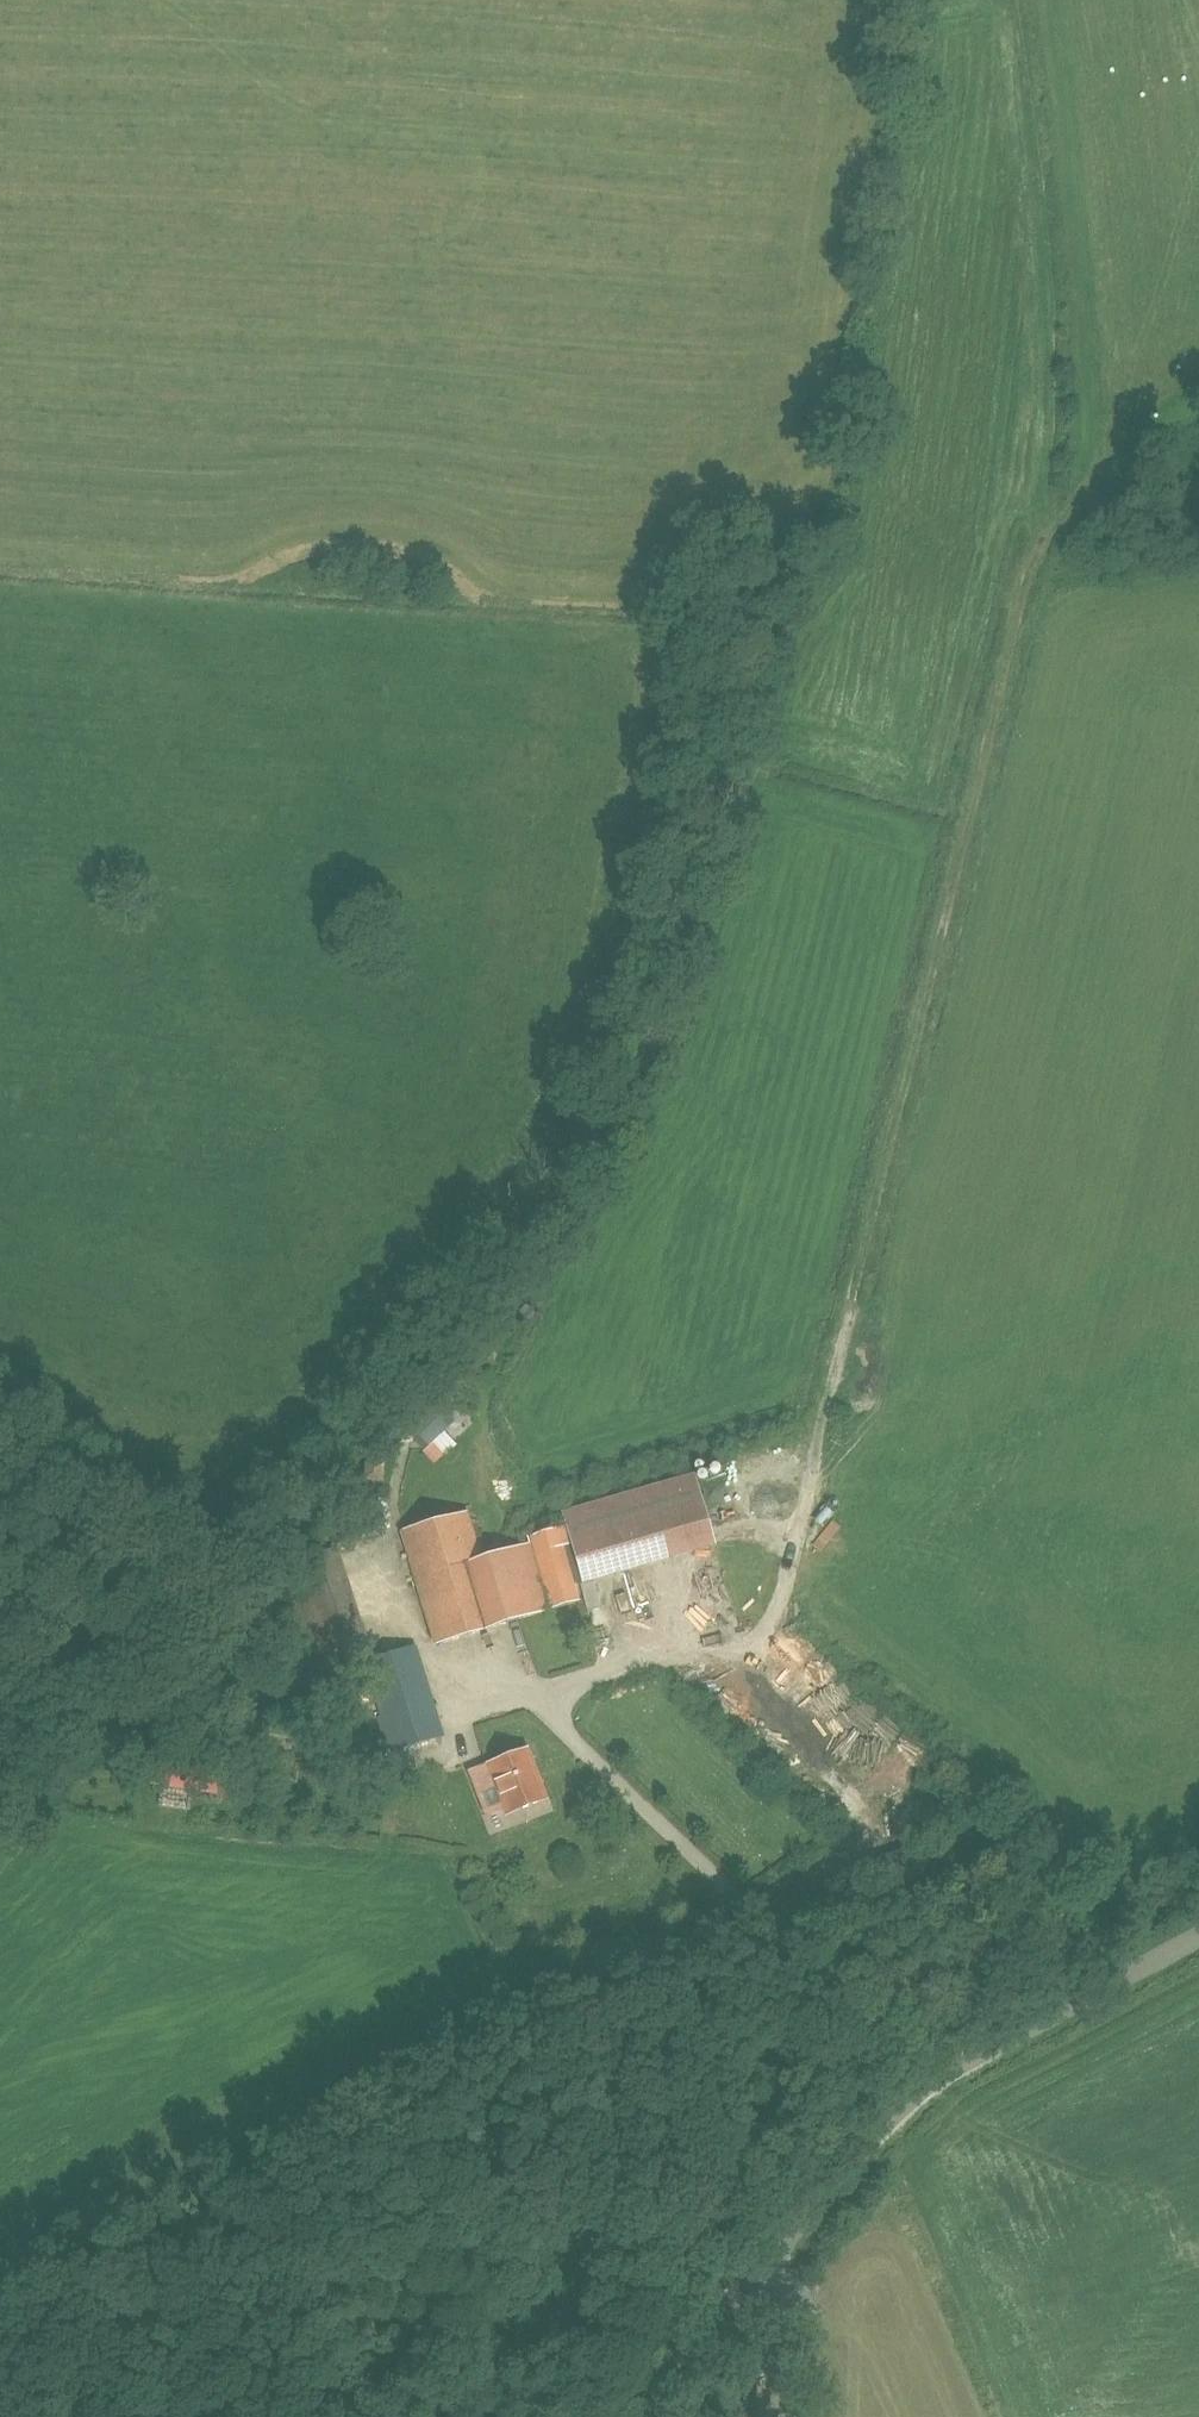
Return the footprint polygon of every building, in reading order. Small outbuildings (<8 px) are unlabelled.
[(441,1430),(452,1419),(419,1385),(388,1415),(433,1462),(453,1443),(441,1430)] [(695,1475),(562,1512),(566,1526),(571,1545),(575,1560),(708,1522),(695,1475)] [(467,1512),(402,1531),(435,1644),(579,1601),(574,1586),(563,1547),(571,1545),(566,1526),(528,1537),(530,1544),(481,1559),(467,1512)] [(367,1661),(395,1751),(441,1736),(413,1647),(367,1661)] [(156,1743),(150,1785),(218,1795),(225,1754),(156,1743)] [(489,1764),(467,1773),(475,1794),(497,1786),(506,1808),(508,1813),(544,1799),(526,1750),(489,1764)]
